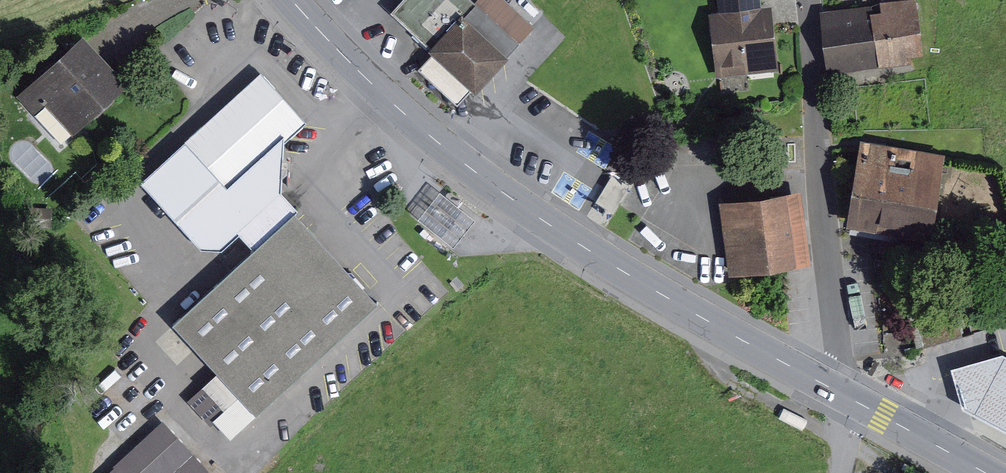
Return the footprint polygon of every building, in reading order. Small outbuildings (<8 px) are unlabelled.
[(522,0),(482,0),(411,0),(402,10),(442,46),(425,66),(469,104),(544,19),(522,0)] [(720,12),(762,8),(762,0),(718,0),(720,12)] [(917,2),(835,8),(839,61),(922,55),(917,2)] [(720,12),(709,13),(716,77),(779,70),(772,7),(762,8),(720,12)] [(131,83),(93,39),(41,82),(79,127),(131,83)] [(287,189),(287,138),(312,115),(269,69),(150,182),(218,252),(245,226),(253,235),(262,244),(180,321),(227,370),(209,387),(231,410),(222,418),(237,434),(382,297),(299,210),(303,206),(287,189)] [(945,149),(863,142),(855,224),(937,231),(940,198),(997,203),(1000,168),(944,163),(945,149)] [(594,202),(612,214),(630,186),(612,174),(594,202)] [(474,219),(438,191),(416,218),(452,247),(474,219)] [(802,192),(720,203),(730,276),(780,269),(812,265),(802,192)] [(168,420),(117,467),(123,472),(217,472),(168,420)]
